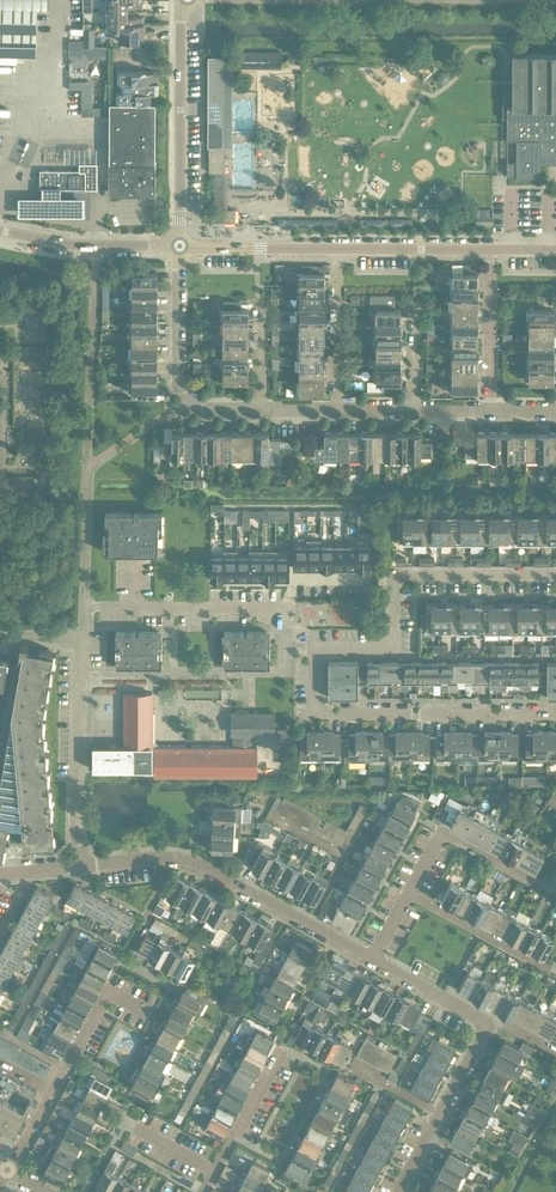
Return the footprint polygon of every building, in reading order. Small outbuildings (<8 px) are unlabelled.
[(37,8),(47,9),(48,0),(0,0),(0,7),(37,8)] [(145,0),(107,0),(107,12),(127,11),(127,7),(143,7),(143,2),(145,2),(145,0)] [(37,8),(0,7),(0,55),(36,56),(37,8)] [(127,18),(127,11),(107,12),(106,30),(119,30),(119,24),(143,23),(143,18),(127,18)] [(145,24),(143,23),(119,24),(119,30),(119,41),(139,42),(139,36),(155,37),(155,29),(145,29),(145,24)] [(85,28),(84,28),(84,33),(84,46),(95,47),(95,28),(91,28),(85,28)] [(236,52),(236,54),(236,67),(281,67),(281,52),(236,52)] [(512,55),(512,80),(502,80),(502,118),(507,118),(507,141),(517,141),(517,162),(507,162),(507,176),(516,176),(516,179),(542,178),(541,164),(555,164),(555,54),(512,53),(512,55)] [(210,145),(215,145),(215,221),(235,221),(236,210),(225,210),(224,145),(231,145),(231,58),(210,58),(210,145)] [(116,102),(128,102),(150,103),(150,92),(159,92),(159,82),(157,82),(157,72),(118,71),(117,82),(120,82),(120,91),(116,91),(116,102)] [(110,103),(110,116),(110,192),(155,192),(156,103),(128,103),(110,103)] [(45,170),(41,170),(41,188),(42,188),(61,188),(70,188),(98,188),(98,163),(97,163),(96,163),(86,163),(80,163),(80,170),(74,170),(45,170)] [(19,197),(19,215),(84,215),(84,197),(61,197),(61,188),(42,188),(42,197),(19,197)] [(476,226),(491,226),(491,222),(491,210),(486,210),(485,215),(476,215),(476,226)] [(283,264),(275,264),(275,284),(283,284),(283,264)] [(300,285),(325,285),(325,273),(318,273),(318,265),(301,265),(301,273),(300,272),(300,285)] [(133,284),(158,284),(158,273),(133,272),(133,284)] [(453,285),(478,285),(478,273),(453,273),(453,285)] [(133,284),(133,296),(158,297),(158,284),(133,284)] [(300,285),(300,297),(325,297),(325,285),(300,285)] [(478,298),(478,285),(453,285),(453,297),(478,298)] [(280,288),(272,288),(272,297),(279,297),(280,297),(280,288)] [(133,296),(132,308),(158,309),(158,297),(133,296)] [(300,297),(300,309),(325,309),(325,297),(300,297)] [(478,310),(478,298),(453,297),(453,310),(478,310)] [(223,320),(249,320),(249,308),(240,308),(240,301),(224,301),(223,320)] [(132,308),(132,320),(158,320),(158,309),(132,308)] [(102,320),(102,321),(103,321),(110,321),(110,309),(109,309),(102,309),(102,315),(102,319),(102,320)] [(300,309),(300,321),(325,321),(325,309),(300,309)] [(376,321),(402,321),(402,309),(376,309),(376,321)] [(530,322),(555,322),(555,309),(530,309),(530,322)] [(478,321),(478,310),(453,310),(453,321),(478,321)] [(132,320),(132,332),(158,333),(158,320),(132,320)] [(249,332),(249,320),(223,320),(223,332),(249,332)] [(300,321),(300,333),(325,333),(325,321),(300,321)] [(376,321),(376,333),(402,333),(402,321),(376,321)] [(478,333),(478,321),(453,321),(453,333),(478,333)] [(530,322),(530,333),(555,334),(555,322),(530,322)] [(132,332),(132,344),(158,344),(158,333),(132,332)] [(249,345),(249,332),(223,332),(223,344),(249,345)] [(300,333),(300,345),(325,345),(325,333),(300,333)] [(376,333),(376,345),(402,345),(402,333),(376,333)] [(478,345),(478,333),(453,333),(453,345),(478,345)] [(530,333),(530,345),(555,345),(555,334),(530,333)] [(132,344),(132,357),(158,357),(158,344),(132,344)] [(249,357),(249,345),(223,344),(223,356),(249,357)] [(300,345),(300,357),(325,357),(325,345),(300,345)] [(376,345),(376,357),(402,357),(402,345),(376,345)] [(478,357),(478,345),(453,345),(453,357),(478,357)] [(530,345),(530,357),(555,357),(555,345),(530,345)] [(249,368),(249,357),(223,356),(223,368),(249,368)] [(132,357),(132,369),(158,368),(158,357),(132,357)] [(300,357),(300,369),(325,369),(325,357),(300,357)] [(376,357),(376,369),(402,369),(402,357),(376,357)] [(478,369),(478,357),(453,357),(453,369),(478,369)] [(530,357),(530,369),(555,369),(555,357),(530,357)] [(194,363),(193,363),(193,368),(194,369),(194,370),(194,372),(194,374),(194,375),(195,376),(197,376),(199,376),(200,375),(201,374),(201,372),(201,370),(201,369),(202,369),(202,368),(202,364),(202,363),(201,363),(196,363),(194,363)] [(132,369),(132,380),(158,381),(158,368),(132,369)] [(249,368),(223,368),(223,381),(249,381),(249,368)] [(300,369),(300,380),(325,381),(325,369),(300,369)] [(402,369),(376,369),(376,381),(387,381),(402,381),(402,369)] [(478,381),(478,369),(453,369),(453,381),(478,381)] [(555,369),(530,369),(530,381),(555,381),(555,369)] [(158,381),(132,380),(132,393),(158,393),(158,381)] [(325,381),(300,380),(300,393),(325,393),(325,381)] [(376,381),(367,381),(367,391),(402,391),(402,381),(376,381)] [(478,381),(453,381),(453,393),(478,393),(478,381)] [(185,457),(185,431),(172,431),(172,442),(160,442),(160,457),(185,457)] [(185,457),(197,457),(197,431),(185,431),(185,457)] [(197,457),(209,457),(208,431),(197,431),(197,457)] [(209,457),(220,457),(220,431),(208,431),(209,457)] [(220,457),(232,457),(232,431),(220,431),(220,457)] [(232,457),(244,457),(244,431),(232,431),(232,457)] [(256,457),(256,431),(244,431),(244,457),(249,457),(249,463),(256,463),(256,457)] [(256,431),(256,457),(256,463),(279,463),(279,447),(295,447),(295,439),(269,439),(269,431),(256,431)] [(315,457),(337,457),(337,431),(325,431),(325,443),(315,443),(315,457)] [(349,431),(337,431),(337,457),(349,457),(349,431)] [(360,431),(349,431),(349,457),(361,457),(360,431)] [(373,431),(360,431),(361,457),(373,457),(373,431)] [(385,431),(373,431),(373,457),(385,457),(385,431)] [(396,431),(385,431),(385,457),(397,457),(396,431)] [(409,431),(396,431),(397,457),(409,457),(409,431)] [(409,457),(421,457),(431,457),(431,442),(421,442),(421,431),(409,431),(409,457)] [(489,457),(489,432),(478,432),(478,442),(465,442),(465,457),(489,457)] [(501,432),(489,432),(489,457),(501,457),(501,432)] [(514,432),(501,432),(501,457),(513,457),(514,432)] [(525,432),(514,432),(513,457),(525,457),(525,432)] [(537,432),(525,432),(525,457),(537,457),(537,432)] [(549,432),(537,432),(537,457),(549,457),(549,432)] [(162,542),(162,522),(162,511),(106,511),(106,552),(159,552),(159,542),(162,542)] [(541,514),(542,543),(550,543),(550,544),(555,544),(555,518),(552,518),(552,513),(541,514)] [(412,545),(412,519),(408,519),(408,514),(397,514),(397,520),(397,525),(392,525),(392,538),(393,538),(393,537),(397,537),(397,540),(408,540),(408,539),(412,539),(412,545)] [(412,519),(412,545),(418,545),(418,544),(427,544),(427,514),(417,514),(417,519),(412,519)] [(441,544),(441,518),(437,519),(437,514),(427,514),(427,544),(435,543),(435,544),(441,544)] [(441,518),(441,544),(447,544),(447,543),(455,543),(455,514),(445,514),(445,518),(441,518)] [(470,544),(470,518),(465,518),(465,514),(455,514),(455,543),(464,543),(464,544),(470,544)] [(470,518),(470,544),(476,544),(476,543),(484,543),(484,514),(474,514),(474,518),(470,518)] [(484,514),(484,543),(492,543),(492,544),(499,544),(498,518),(494,518),(494,514),(484,514)] [(513,543),(513,514),(503,514),(503,518),(498,518),(499,544),(499,539),(503,539),(512,539),(512,543),(513,543)] [(513,514),(513,543),(521,543),(521,544),(527,544),(527,518),(523,518),(523,514),(513,514)] [(542,543),(541,514),(531,514),(531,518),(527,518),(527,544),(533,544),(533,543),(542,543)] [(308,540),(294,539),(294,568),(308,568),(308,540)] [(321,540),(308,540),(308,568),(314,568),(313,569),(319,569),(319,568),(321,568),(321,540)] [(334,540),(321,540),(321,568),(334,568),(334,545),(334,540)] [(371,540),(357,540),(357,545),(357,568),(363,568),(363,569),(368,569),(368,568),(370,568),(371,540)] [(345,545),(334,545),(334,568),(345,568),(345,545)] [(357,545),(345,545),(345,568),(357,568),(357,545)] [(224,550),(211,550),(211,579),(224,579),(224,550)] [(237,550),(224,550),(224,579),(229,579),(229,580),(236,580),(236,579),(237,579),(237,550)] [(250,550),(237,550),(237,579),(250,579),(250,550)] [(263,550),(250,550),(250,579),(255,579),(255,580),(262,580),(262,579),(263,579),(263,550)] [(276,550),(263,550),(263,579),(276,579),(276,550)] [(289,550),(276,550),(276,579),(281,579),(281,580),(287,580),(287,579),(289,579),(289,550)] [(441,628),(441,605),(437,605),(437,603),(426,603),(426,614),(421,614),(421,627),(422,627),(422,626),(427,626),(427,629),(437,629),(437,628),(441,628)] [(441,605),(441,628),(446,628),(446,629),(455,629),(455,633),(456,633),(456,603),(446,603),(446,605),(441,605)] [(456,603),(456,633),(464,633),(470,633),(470,605),(466,605),(466,603),(456,603)] [(474,605),(470,605),(470,633),(471,633),(471,629),(484,629),(484,633),(484,603),(474,603),(474,605)] [(484,603),(484,633),(493,632),(493,633),(499,633),(499,605),(494,605),(494,603),(484,603)] [(499,605),(499,633),(513,633),(513,603),(503,603),(503,605),(499,605)] [(513,603),(513,633),(521,633),(521,632),(528,632),(527,605),(523,605),(523,603),(513,603)] [(527,605),(528,632),(534,632),(534,633),(542,633),(542,603),(532,603),(532,605),(527,605)] [(542,633),(550,633),(550,632),(555,632),(555,605),(552,605),(552,603),(542,603),(542,633)] [(162,631),(116,631),(116,667),(162,667),(162,638),(162,631)] [(224,667),(271,667),(271,631),(224,631),(224,667)] [(1,781),(0,786),(0,858),(3,859),(9,826),(23,828),(24,845),(54,843),(43,719),(54,653),(27,648),(28,646),(29,646),(30,645),(21,644),(19,656),(20,654),(23,654),(1,781)] [(367,683),(367,671),(359,671),(359,662),(329,662),(329,697),(359,697),(358,683),(367,683)] [(380,687),(380,662),(367,662),(367,671),(367,683),(375,683),(375,687),(380,687)] [(392,662),(380,662),(380,687),(385,687),(385,683),(392,683),(392,662)] [(404,662),(392,662),(392,683),(399,683),(399,687),(404,687),(404,662)] [(416,662),(404,662),(404,687),(409,687),(409,683),(416,683),(416,662)] [(429,662),(416,662),(416,683),(423,683),(423,687),(429,687),(429,662)] [(441,662),(429,662),(429,687),(434,687),(434,684),(441,684),(441,662)] [(454,662),(441,662),(441,684),(448,683),(448,688),(453,688),(454,662)] [(466,662),(454,662),(453,688),(458,688),(458,684),(466,684),(466,662)] [(478,662),(466,662),(466,684),(473,684),(473,687),(478,687),(478,662)] [(490,662),(478,662),(478,687),(483,687),(483,683),(490,683),(490,662)] [(502,662),(490,662),(490,683),(497,683),(497,687),(502,687),(502,662)] [(514,662),(502,662),(502,687),(507,687),(507,684),(514,684),(514,662)] [(526,662),(514,662),(514,684),(521,684),(521,687),(526,687),(526,662)] [(526,662),(526,687),(531,687),(531,684),(539,684),(539,671),(539,662),(526,662)] [(539,684),(548,684),(548,697),(555,697),(555,662),(548,662),(548,671),(539,671),(539,684)] [(146,774),(175,774),(257,774),(257,748),(256,748),(256,735),(287,735),(287,727),(275,727),(275,713),(249,713),(249,710),(243,710),(243,713),(232,713),(232,734),(234,734),(234,747),(231,747),(231,745),(193,745),(193,747),(187,747),(187,745),(159,745),(154,740),(154,712),(152,712),(152,693),(125,693),(125,746),(93,746),(93,769),(136,769),(136,768),(146,768),(146,774)] [(321,761),(321,730),(308,730),(308,734),(300,734),(300,756),(317,756),(317,761),(321,761)] [(321,730),(321,761),(325,761),(325,756),(342,756),(342,734),(335,734),(335,730),(321,730)] [(346,761),(369,761),(369,730),(355,731),(355,734),(349,734),(349,739),(346,739),(346,761)] [(369,730),(369,761),(373,761),(373,757),(389,756),(389,734),(383,734),(383,730),(369,730)] [(409,761),(410,730),(396,730),(396,734),(389,734),(389,756),(406,756),(406,761),(409,761)] [(410,730),(409,761),(414,761),(414,756),(430,756),(430,734),(424,734),(424,730),(410,730)] [(458,761),(458,731),(444,730),(444,734),(437,734),(437,756),(454,756),(454,761),(458,761)] [(526,761),(547,761),(547,731),(533,730),(533,734),(526,734),(526,761)] [(458,731),(458,761),(462,761),(462,756),(478,756),(478,734),(471,734),(471,731),(458,731)] [(498,761),(498,731),(485,731),(485,734),(478,734),(478,756),(494,756),(494,761),(498,761)] [(498,731),(498,761),(502,761),(502,757),(519,756),(519,734),(512,734),(512,731),(498,731)] [(547,761),(555,761),(555,731),(547,731),(547,761)] [(545,775),(522,775),(522,784),(545,784),(545,775)] [(431,792),(428,798),(439,803),(442,797),(431,792)] [(478,792),(475,797),(481,800),(483,795),(478,792)] [(547,802),(555,807),(555,795),(552,793),(547,802)] [(277,810),(283,800),(277,796),(271,807),(277,810)] [(283,800),(277,810),(283,814),(291,801),(284,797),(283,800)] [(390,811),(409,822),(416,809),(408,805),(409,803),(406,802),(405,803),(397,799),(390,811)] [(291,801),(283,814),(290,817),(297,804),(291,801)] [(297,804),(290,817),(296,821),(304,807),(297,804)] [(358,809),(364,813),(367,807),(361,804),(358,809)] [(213,820),(242,821),(242,807),(238,807),(214,805),(213,820)] [(302,824),(310,811),(304,807),(296,821),(302,824)] [(451,825),(464,832),(473,815),(460,808),(451,825)] [(355,814),(362,818),(364,813),(358,809),(355,814)] [(310,811),(302,824),(309,827),(316,814),(310,811)] [(390,811),(382,825),(402,836),(409,822),(390,811)] [(316,814),(309,827),(315,831),(322,818),(316,814)] [(352,820),(359,823),(362,818),(355,814),(352,820)] [(464,832),(477,839),(486,822),(473,815),(464,832)] [(322,818),(315,831),(320,833),(327,820),(322,818)] [(213,820),(213,834),(236,836),(241,836),(242,821),(213,820)] [(327,820),(320,833),(326,837),(334,823),(327,820)] [(349,825),(356,829),(359,823),(352,820),(349,825)] [(477,839),(490,846),(499,829),(486,822),(477,839)] [(334,823),(326,837),(333,840),(340,827),(334,823)] [(346,830),(353,834),(356,829),(349,825),(346,830)] [(394,849),(402,836),(382,825),(375,838),(394,849)] [(340,827),(333,840),(339,844),(346,830),(340,827)] [(490,846),(502,853),(511,835),(499,829),(490,846)] [(346,830),(339,844),(346,847),(353,834),(346,830)] [(287,831),(283,839),(288,842),(292,834),(287,831)] [(235,850),(236,836),(213,834),(212,849),(235,850)] [(502,853),(515,860),(524,842),(511,835),(502,853)] [(387,862),(394,849),(375,838),(368,852),(387,862)] [(274,855),(276,851),(261,842),(249,865),(252,867),(251,869),(264,876),(275,855),(274,855)] [(545,853),(524,842),(515,860),(536,871),(545,853)] [(325,852),(322,857),(329,861),(332,855),(325,852)] [(380,875),(387,862),(368,852),(361,865),(380,875)] [(466,853),(462,860),(475,867),(479,859),(466,853)] [(264,876),(277,883),(288,862),(275,855),(264,876)] [(277,883),(290,890),(301,869),(303,865),(290,857),(288,862),(277,883)] [(301,869),(290,890),(302,896),(314,876),(316,871),(303,865),(301,869)] [(373,889),(380,875),(361,865),(353,878),(373,889)] [(498,870),(494,876),(502,880),(505,874),(498,870)] [(315,903),(327,883),(329,878),(316,871),(314,876),(302,896),(315,903)] [(179,902),(191,882),(177,874),(173,882),(172,882),(170,884),(172,885),(166,895),(179,902)] [(365,902),(373,889),(353,878),(346,892),(365,902)] [(455,906),(464,889),(451,881),(442,899),(455,906)] [(518,881),(514,887),(520,890),(523,884),(518,881)] [(79,905),(88,889),(76,882),(67,899),(79,905)] [(179,902),(193,910),(204,889),(191,882),(179,902)] [(30,898),(51,910),(53,906),(49,903),(54,895),(48,891),(48,890),(45,889),(45,890),(37,886),(30,898)] [(79,905),(91,912),(100,896),(88,889),(79,905)] [(204,922),(205,922),(218,897),(204,889),(193,910),(207,917),(204,922)] [(455,906),(468,913),(477,896),(464,889),(455,906)] [(358,915),(365,902),(346,892),(339,904),(358,915)] [(91,912),(103,918),(112,902),(100,896),(91,912)] [(468,913),(481,920),(490,903),(477,896),(468,913)] [(232,904),(218,897),(205,922),(218,929),(220,924),(221,925),(232,904)] [(30,898),(24,910),(40,919),(44,913),(48,915),(51,910),(30,898)] [(103,918),(115,925),(124,909),(112,902),(103,918)] [(158,902),(153,911),(161,915),(166,907),(158,902)] [(481,920),(494,927),(503,909),(490,903),(481,920)] [(221,925),(234,932),(245,911),(232,904),(221,925)] [(358,915),(339,904),(331,919),(339,923),(338,924),(342,927),(343,925),(350,929),(358,915)] [(55,905),(52,910),(60,914),(63,909),(55,905)] [(124,909),(115,925),(128,932),(136,915),(124,909)] [(494,927),(506,934),(516,917),(503,909),(494,927)] [(24,910),(17,922),(38,934),(40,929),(36,927),(40,919),(24,910)] [(320,910),(317,916),(323,920),(325,916),(325,912),(320,910)] [(64,911),(61,918),(66,921),(70,914),(64,911)] [(258,919),(245,911),(234,932),(247,939),(258,919)] [(83,927),(87,920),(81,917),(77,923),(83,927)] [(506,934),(519,941),(529,924),(516,917),(506,934)] [(153,923),(164,929),(167,924),(156,918),(153,923)] [(272,926),(258,919),(247,939),(261,946),(249,968),(256,972),(277,932),(271,929),(272,926)] [(87,920),(83,927),(89,929),(92,923),(87,920)] [(17,922),(11,934),(27,943),(31,937),(34,939),(38,934),(17,922)] [(58,934),(64,937),(70,927),(64,923),(58,934)] [(167,924),(164,929),(174,935),(177,929),(167,924)] [(519,941),(532,947),(541,930),(529,924),(519,941)] [(67,941),(74,945),(82,930),(75,927),(67,941)] [(187,940),(190,935),(180,930),(177,935),(187,940)] [(541,930),(532,947),(545,955),(554,938),(541,930)] [(111,932),(108,938),(114,941),(118,935),(111,932)] [(150,957),(161,936),(156,933),(155,937),(147,933),(143,939),(142,939),(141,941),(142,942),(137,950),(150,957)] [(20,955),(27,943),(11,934),(4,946),(20,955)] [(52,944),(58,948),(64,937),(58,934),(52,944)] [(150,957),(162,963),(171,946),(164,942),(166,939),(161,936),(150,957)] [(205,943),(192,936),(189,943),(201,950),(205,943)] [(90,954),(110,965),(116,953),(109,949),(110,948),(107,946),(108,944),(102,941),(100,944),(91,939),(88,944),(84,942),(81,949),(90,954)] [(283,948),(306,961),(313,949),(296,940),(293,947),(285,943),(283,948)] [(74,945),(67,941),(61,954),(67,957),(74,945)] [(47,955),(53,958),(58,948),(52,944),(47,955)] [(20,955),(4,946),(0,954),(0,960),(14,967),(20,955)] [(162,963),(174,970),(185,949),(181,947),(179,951),(171,946),(162,963)] [(300,972),(306,961),(283,948),(281,952),(287,956),(284,963),(300,972)] [(185,949),(174,970),(186,977),(190,969),(191,970),(193,966),(192,966),(196,960),(188,956),(190,952),(185,949)] [(472,952),(467,960),(473,963),(477,955),(472,952)] [(67,957),(61,954),(54,965),(61,969),(67,957)] [(103,977),(110,965),(90,954),(83,966),(87,968),(103,977)] [(41,965),(47,968),(53,958),(47,955),(41,965)] [(337,984),(347,966),(334,959),(322,979),(328,983),(330,979),(337,984)] [(14,967),(0,960),(0,975),(7,979),(14,967)] [(293,984),(300,972),(284,963),(277,975),(293,984)] [(35,976),(41,979),(47,968),(41,965),(35,976)] [(61,969),(54,965),(47,978),(54,981),(61,969)] [(337,984),(350,991),(361,970),(357,968),(356,971),(347,966),(337,984)] [(97,989),(103,977),(87,968),(83,975),(79,973),(73,970),(71,974),(97,989)] [(350,991),(362,998),(372,980),(363,975),(364,972),(361,970),(350,991)] [(472,994),(481,977),(468,970),(459,987),(472,994)] [(262,971),(258,979),(262,982),(267,974),(262,971)] [(90,1001),(97,989),(71,974),(68,980),(78,985),(74,992),(90,1001)] [(287,995),(293,984),(277,975),(271,986),(287,995)] [(30,986),(36,989),(41,979),(35,976),(30,986)] [(472,994),(485,1001),(494,984),(481,977),(472,994)] [(54,981),(47,978),(41,990),(47,994),(54,981)] [(362,998),(375,1005),(386,984),(382,982),(380,984),(372,980),(362,998)] [(375,1005),(387,1011),(397,993),(388,988),(389,986),(386,984),(375,1005)] [(485,1001),(498,1008),(507,991),(494,984),(485,1001)] [(24,997),(30,1000),(36,989),(30,986),(24,997)] [(194,1011),(200,1014),(209,997),(188,986),(186,990),(184,989),(180,997),(176,995),(173,1000),(194,1011)] [(271,986),(264,998),(281,1007),(287,995),(271,986)] [(255,993),(253,996),(260,1000),(264,994),(256,990),(255,993)] [(498,1008),(510,1015),(520,998),(507,991),(498,1008)] [(35,1002),(40,1005),(46,995),(41,992),(35,1002)] [(84,1013),(90,1001),(74,992),(70,1000),(66,997),(63,1002),(84,1013)] [(329,999),(316,992),(312,999),(325,1006),(329,999)] [(387,1011),(399,1018),(410,997),(407,995),(405,998),(397,993),(387,1011)] [(18,1007),(24,1010),(30,1000),(24,997),(18,1007)] [(414,999),(410,997),(399,1018),(412,1026),(420,1011),(422,1007),(413,1002),(414,999)] [(281,1007),(264,998),(258,1010),(274,1019),(281,1007)] [(510,1015),(524,1022),(533,1005),(520,998),(510,1015)] [(61,1016),(78,1025),(84,1013),(63,1002),(58,999),(55,1004),(58,1006),(57,1008),(54,1007),(52,1011),(61,1016)] [(187,1023),(194,1011),(173,1000),(171,1005),(175,1007),(171,1014),(187,1023)] [(337,1013),(342,1006),(331,1000),(327,1007),(337,1013)] [(40,1005),(35,1002),(28,1014),(33,1017),(40,1005)] [(320,1019),(325,1010),(314,1004),(310,1010),(321,1016),(319,1019),(320,1019)] [(524,1022),(536,1029),(545,1012),(533,1005),(524,1022)] [(13,1017),(19,1021),(24,1010),(18,1007),(13,1017)] [(307,1043),(319,1050),(328,1033),(321,1029),(323,1025),(329,1013),(325,1010),(320,1019),(318,1023),(307,1043)] [(418,1029),(426,1014),(420,1011),(412,1026),(418,1029)] [(549,1036),(555,1022),(555,1018),(545,1012),(536,1029),(549,1036)] [(33,1017),(28,1014),(21,1027),(28,1031),(35,1019),(33,1017)] [(181,1035),(187,1023),(171,1014),(167,1021),(163,1019),(160,1024),(181,1035)] [(418,1029),(424,1033),(432,1018),(426,1014),(418,1029)] [(228,1021),(234,1025),(238,1018),(231,1015),(228,1021)] [(71,1037),(78,1025),(61,1016),(57,1024),(52,1021),(50,1026),(71,1037)] [(19,1021),(13,1017),(7,1028),(13,1031),(19,1021)] [(307,1043),(318,1023),(313,1020),(311,1024),(304,1020),(300,1026),(299,1026),(298,1028),(299,1029),(295,1037),(307,1043)] [(224,1028),(231,1031),(234,1025),(228,1021),(224,1028)] [(174,1047),(181,1035),(160,1024),(158,1029),(162,1031),(158,1038),(174,1047)] [(71,1037),(50,1026),(47,1031),(51,1033),(47,1041),(53,1044),(53,1045),(56,1047),(56,1046),(64,1050),(71,1037)] [(231,1031),(224,1028),(221,1033),(228,1037),(231,1031)] [(248,1040),(268,1051),(275,1038),(267,1035),(268,1033),(265,1032),(265,1033),(258,1029),(254,1037),(250,1035),(248,1040)] [(418,1029),(412,1040),(418,1044),(424,1033),(418,1029)] [(228,1037),(221,1033),(218,1039),(224,1043),(228,1037)] [(319,1050),(331,1056),(342,1036),(337,1033),(335,1037),(328,1033),(319,1050)] [(342,1036),(331,1056),(344,1063),(348,1056),(349,1056),(350,1053),(350,1052),(353,1047),(345,1042),(347,1039),(342,1036)] [(168,1059),(174,1047),(158,1038),(154,1045),(150,1043),(148,1048),(168,1059)] [(363,1058),(372,1042),(366,1038),(357,1055),(363,1058)] [(215,1045),(221,1049),(224,1043),(218,1039),(215,1045)] [(432,1052),(449,1061),(457,1048),(439,1039),(432,1052)] [(498,1052),(516,1062),(520,1053),(524,1056),(526,1051),(534,1055),(537,1049),(523,1042),(520,1048),(505,1039),(498,1052)] [(261,1063),(268,1051),(248,1040),(245,1044),(249,1047),(245,1054),(261,1063)] [(418,1044),(412,1040),(406,1050),(413,1053),(418,1044)] [(0,1053),(6,1057),(14,1044),(7,1041),(0,1053)] [(372,1042),(363,1058),(369,1062),(378,1045),(372,1042)] [(6,1057),(13,1060),(20,1047),(14,1044),(6,1057)] [(211,1051),(218,1055),(221,1049),(215,1045),(211,1051)] [(378,1045),(369,1062),(376,1065),(385,1048),(378,1045)] [(13,1060),(19,1064),(26,1051),(20,1047),(13,1060)] [(168,1059),(148,1048),(145,1054),(148,1056),(145,1062),(161,1071),(168,1059)] [(385,1048),(376,1065),(382,1068),(391,1052),(385,1048)] [(19,1064),(25,1067),(32,1054),(26,1051),(19,1064)] [(218,1055),(211,1051),(208,1057),(214,1061),(218,1055)] [(382,1068),(388,1072),(389,1072),(398,1055),(391,1052),(382,1068)] [(443,1073),(449,1061),(432,1052),(425,1064),(443,1073)] [(509,1074),(516,1062),(498,1052),(493,1061),(491,1060),(489,1064),(509,1074)] [(25,1067),(32,1070),(35,1064),(39,1058),(32,1054),(25,1067)] [(255,1074),(261,1063),(245,1054),(241,1061),(237,1059),(227,1054),(225,1058),(234,1063),(255,1074)] [(214,1061),(208,1057),(205,1063),(211,1067),(214,1061)] [(39,1058),(35,1064),(48,1071),(52,1065),(39,1058)] [(398,1065),(404,1068),(408,1061),(402,1058),(398,1065)] [(158,1084),(161,1083),(165,1076),(164,1073),(161,1071),(145,1062),(141,1069),(137,1067),(134,1072),(154,1083),(155,1082),(158,1084)] [(211,1067),(205,1063),(201,1069),(208,1073),(211,1067)] [(248,1087),(255,1074),(234,1063),(232,1068),(236,1071),(232,1078),(248,1087)] [(35,1064),(32,1070),(45,1077),(48,1071),(35,1064)] [(436,1086),(443,1073),(425,1064),(419,1076),(436,1086)] [(502,1087),(509,1074),(489,1064),(487,1068),(489,1069),(485,1077),(502,1087)] [(404,1068),(398,1065),(395,1070),(401,1074),(404,1068)] [(95,1067),(92,1073),(85,1085),(106,1096),(112,1084),(107,1081),(111,1075),(95,1067)] [(208,1073),(201,1069),(198,1075),(205,1079),(208,1073)] [(14,1133),(25,1113),(29,1115),(37,1100),(33,1098),(37,1091),(0,1071),(0,1125),(14,1133)] [(154,1083),(134,1072),(131,1078),(135,1080),(131,1086),(148,1095),(152,1097),(155,1096),(159,1089),(158,1085),(154,1083)] [(332,1085),(352,1096),(355,1091),(351,1089),(355,1082),(349,1078),(350,1077),(346,1075),(346,1077),(338,1073),(332,1085)] [(388,1078),(396,1082),(399,1077),(391,1073),(388,1078)] [(205,1079),(198,1075),(195,1082),(201,1085),(205,1079)] [(436,1086),(419,1076),(411,1090),(429,1099),(436,1086)] [(509,1090),(502,1087),(485,1077),(480,1086),(477,1085),(476,1089),(496,1099),(502,1103),(509,1090)] [(242,1099),(248,1087),(232,1078),(228,1085),(224,1083),(221,1081),(218,1086),(242,1099)] [(554,1082),(554,1083),(551,1081),(545,1090),(554,1096),(555,1094),(555,1083),(554,1082)] [(201,1085),(195,1082),(191,1087),(198,1091),(201,1085)] [(100,1108),(106,1096),(85,1085),(79,1097),(83,1099),(100,1108)] [(332,1085),(325,1097),(342,1106),(346,1099),(350,1101),(352,1096),(332,1085)] [(235,1111),(242,1099),(218,1086),(215,1093),(221,1097),(218,1102),(235,1111)] [(198,1091),(191,1087),(188,1094),(194,1097),(198,1091)] [(65,1089),(60,1098),(67,1102),(72,1093),(65,1089)] [(496,1099),(476,1089),(473,1093),(476,1094),(471,1102),(489,1111),(496,1099)] [(194,1097),(188,1094),(185,1100),(191,1103),(194,1097)] [(532,1102),(538,1105),(543,1097),(537,1094),(532,1102)] [(325,1097),(318,1109),(339,1120),(342,1115),(346,1108),(342,1106),(325,1097)] [(365,1109),(370,1112),(377,1100),(371,1097),(365,1109)] [(388,1111),(406,1121),(413,1108),(395,1098),(388,1111)] [(93,1119),(100,1108),(83,1099),(77,1110),(93,1119)] [(524,1114),(537,1121),(544,1111),(537,1106),(538,1105),(532,1102),(532,1103),(525,1099),(522,1104),(523,1108),(526,1111),(524,1114)] [(191,1103),(185,1100),(181,1106),(188,1109),(191,1103)] [(229,1123),(235,1111),(218,1102),(214,1109),(211,1107),(208,1112),(229,1123)] [(462,1114),(491,1129),(493,1124),(491,1123),(495,1115),(489,1111),(471,1102),(466,1112),(464,1110),(462,1114)] [(52,1112),(57,1115),(62,1106),(57,1103),(52,1112)] [(188,1109),(181,1106),(178,1112),(184,1115),(188,1109)] [(318,1109),(312,1121),(328,1130),(332,1123),(336,1125),(339,1120),(318,1109)] [(361,1116),(366,1119),(370,1112),(365,1109),(361,1116)] [(87,1131),(93,1119),(77,1110),(70,1122),(87,1131)] [(399,1133),(406,1121),(388,1111),(382,1124),(399,1133)] [(57,1115),(52,1112),(47,1121),(53,1124),(57,1115)] [(229,1123),(208,1112),(205,1117),(209,1119),(205,1127),(211,1130),(211,1131),(214,1132),(214,1131),(222,1135),(229,1123)] [(458,1128),(479,1139),(484,1131),(488,1133),(491,1129),(462,1114),(460,1118),(462,1119),(458,1128)] [(537,1121),(524,1114),(521,1121),(534,1128),(537,1121)] [(366,1119),(361,1116),(358,1122),(363,1125),(366,1119)] [(326,1145),(333,1133),(328,1130),(312,1121),(305,1134),(326,1145)] [(81,1143),(87,1131),(70,1122),(64,1134),(81,1143)] [(351,1134),(356,1137),(363,1125),(358,1122),(351,1134)] [(46,1124),(42,1132),(47,1135),(51,1127),(46,1124)] [(382,1124),(375,1136),(393,1146),(399,1133),(382,1124)] [(475,1138),(479,1139),(458,1128),(451,1140),(465,1148),(464,1150),(469,1153),(471,1151),(472,1152),(475,1147),(471,1145),(475,1138)] [(514,1141),(523,1145),(529,1134),(520,1129),(514,1141)] [(74,1155),(81,1143),(64,1134),(58,1131),(55,1137),(61,1140),(58,1145),(74,1155)] [(305,1134),(299,1145),(315,1154),(319,1147),(323,1149),(326,1145),(305,1134)] [(348,1141),(353,1143),(356,1137),(351,1134),(348,1141)] [(39,1136),(35,1145),(40,1148),(45,1139),(39,1136)] [(375,1136),(368,1149),(386,1159),(393,1146),(375,1136)] [(353,1143),(348,1141),(345,1146),(350,1149),(353,1143)] [(523,1145),(514,1141),(508,1152),(516,1156),(523,1145)] [(68,1166),(74,1155),(58,1145),(52,1142),(46,1155),(68,1166)] [(120,1148),(133,1155),(136,1150),(136,1149),(124,1142),(120,1148)] [(299,1145),(292,1157),(313,1168),(315,1164),(317,1165),(321,1157),(315,1154),(299,1145)] [(338,1158),(344,1161),(350,1149),(345,1146),(338,1158)] [(368,1149),(361,1161),(379,1171),(386,1159),(368,1149)] [(136,1150),(133,1155),(140,1159),(143,1154),(136,1150)] [(234,1150),(228,1160),(236,1164),(241,1154),(234,1150)] [(444,1164),(467,1176),(471,1169),(469,1168),(472,1163),(450,1151),(444,1164)] [(148,1164),(151,1159),(143,1154),(140,1159),(148,1164)] [(68,1166),(46,1155),(39,1166),(61,1178),(68,1166)] [(313,1168),(292,1157),(286,1170),(293,1174),(293,1175),(295,1176),(296,1175),(302,1179),(306,1172),(310,1174),(313,1168)] [(335,1165),(340,1167),(344,1161),(338,1158),(335,1165)] [(97,1184),(110,1191),(118,1176),(112,1173),(118,1163),(111,1159),(97,1184)] [(155,1168),(158,1162),(151,1159),(148,1164),(155,1168)] [(254,1161),(247,1173),(264,1182),(270,1170),(254,1161)] [(361,1161),(354,1174),(372,1184),(379,1171),(361,1161)] [(158,1162),(155,1168),(163,1172),(166,1167),(158,1162)] [(226,1164),(221,1174),(233,1180),(236,1174),(232,1172),(233,1168),(226,1164)] [(461,1174),(467,1177),(467,1176),(444,1164),(439,1173),(437,1172),(435,1175),(455,1186),(461,1174)] [(340,1167),(335,1165),(332,1170),(337,1173),(340,1167)] [(166,1167),(163,1172),(171,1176),(174,1171),(166,1167)] [(325,1182),(330,1186),(337,1173),(332,1170),(325,1182)] [(174,1171),(171,1176),(179,1180),(182,1175),(174,1171)] [(264,1182),(247,1173),(241,1184),(255,1191),(258,1191),(264,1182)] [(182,1175),(179,1180),(191,1187),(195,1181),(182,1174),(182,1175)] [(223,1187),(224,1185),(229,1187),(233,1180),(221,1174),(216,1184),(223,1187)] [(372,1184),(354,1174),(348,1187),(358,1191),(368,1191),(372,1184)] [(460,1190),(455,1187),(455,1186),(435,1175),(433,1179),(435,1180),(430,1189),(436,1191),(459,1191),(460,1190)] [(113,1191),(126,1191),(131,1183),(118,1176),(110,1191),(113,1191)] [(325,1182),(321,1189),(326,1191),(327,1191),(330,1186),(325,1182)] [(143,1190),(131,1183),(126,1191),(142,1191),(143,1190)] [(492,1190),(495,1191),(500,1191),(503,1186),(498,1183),(496,1183),(492,1190)]
